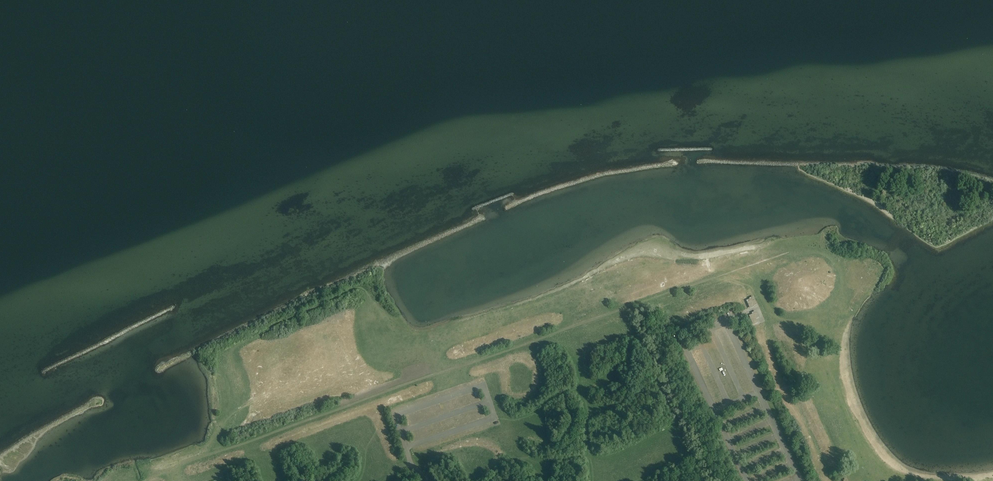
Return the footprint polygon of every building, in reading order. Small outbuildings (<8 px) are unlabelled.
[(747,302),(750,308),(753,306),(753,305),(756,304),(754,298),(750,300),(751,300),(747,302)] [(750,317),(753,324),(757,322),(755,318),(758,317),(756,313),(753,314),(753,315),(750,317)]
